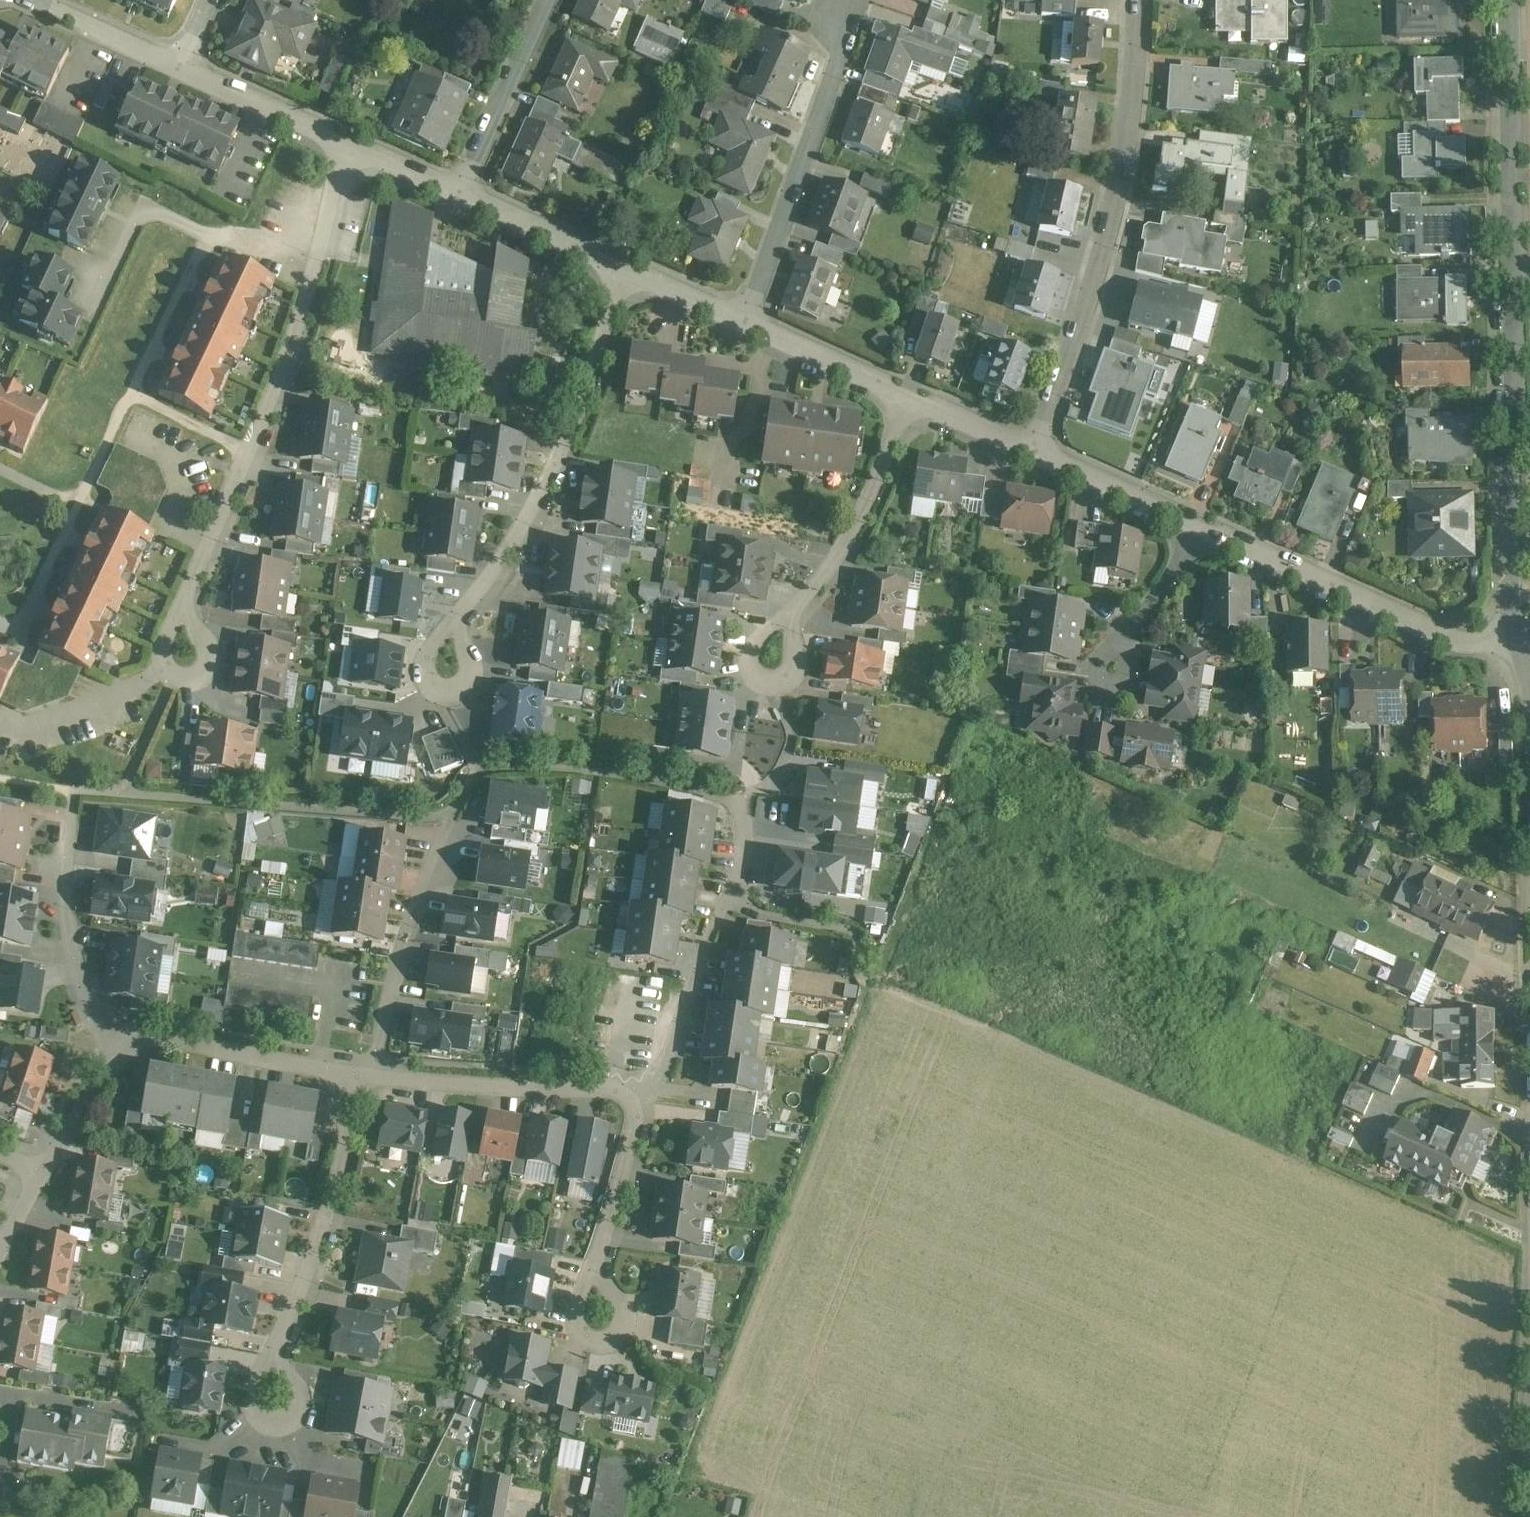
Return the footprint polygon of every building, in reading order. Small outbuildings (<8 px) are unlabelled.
[(170,13),(176,0),(141,0),(170,13)] [(288,16),(253,0),(228,55),(269,73),(284,40),(303,49),(313,27),(311,26),(288,16)] [(574,17),(606,32),(618,4),(635,11),(640,0),(582,0),(574,17)] [(701,13),(724,23),(734,0),(706,0),(701,13)] [(774,0),(754,0),(751,6),(776,18),(783,4),(774,0)] [(1217,30),(1251,30),(1251,44),(1269,44),(1270,38),(1283,38),(1282,0),(1217,0),(1217,30)] [(1427,0),(1398,1),(1399,25),(1428,25),(1428,39),(1460,38),(1460,12),(1456,12),(1456,0),(1427,0)] [(1076,5),(1042,2),(1041,16),(1075,18),(1076,5)] [(316,16),(292,5),(288,16),(311,26),(316,16)] [(953,16),(930,8),(925,22),(948,30),(953,16)] [(666,27),(647,18),(634,47),(670,64),(683,35),(669,28),(670,26),(667,25),(666,27)] [(948,30),(925,22),(920,34),(944,43),(944,41),(948,30)] [(1101,26),(1075,24),(1071,65),(1098,67),(1101,26)] [(944,43),(920,34),(918,40),(881,26),(880,27),(882,28),(867,72),(865,71),(864,73),(866,73),(903,86),(903,85),(902,85),(910,63),(947,76),(947,77),(948,76),(961,81),(967,64),(953,60),(958,46),(957,46),(944,41),(944,43)] [(808,51),(761,29),(752,50),(766,56),(754,83),(747,80),(741,92),(741,93),(756,100),(781,111),(808,51)] [(961,35),(948,30),(944,41),(957,46),(961,35)] [(0,40),(0,81),(2,76),(47,98),(68,53),(23,31),(15,47),(0,40)] [(615,65),(567,43),(543,95),(577,110),(593,76),(607,82),(615,65)] [(1270,75),(1271,63),(1220,60),(1219,72),(1235,73),(1270,75)] [(1464,61),(1416,63),(1417,95),(1428,95),(1428,112),(1460,111),(1459,81),(1464,81),(1464,61)] [(1219,72),(1170,68),(1167,111),(1222,115),(1223,98),(1233,98),(1235,73),(1219,72)] [(903,86),(866,73),(862,86),(888,96),(898,99),(903,86)] [(471,86),(445,75),(440,86),(466,97),(471,86)] [(440,86),(426,79),(411,114),(403,110),(393,131),(441,152),(466,97),(440,86)] [(741,92),(716,81),(710,94),(750,112),(756,100),(741,93),(741,92)] [(1067,87),(1039,83),(1037,96),(1061,100),(1061,98),(1065,98),(1067,87)] [(113,89),(103,84),(93,106),(103,111),(113,89)] [(888,96),(862,86),(857,99),(883,109),(888,96)] [(170,151),(187,108),(174,102),(174,100),(162,95),(161,96),(140,87),(131,107),(129,106),(117,131),(168,155),(170,151)] [(750,112),(710,94),(703,110),(721,118),(723,115),(744,125),(750,112)] [(560,108),(538,98),(532,111),(554,120),(560,108)] [(1065,98),(1061,98),(1061,100),(1052,156),(1085,161),(1094,103),(1065,98)] [(84,124),(43,103),(33,125),(74,145),(84,124)] [(892,117),(855,104),(849,122),(851,123),(844,141),(842,141),(842,142),(878,155),(878,154),(876,153),(889,117),(891,118),(892,117)] [(187,108),(170,151),(218,174),(230,149),(228,149),(238,128),(217,118),(217,116),(205,110),(204,112),(189,105),(187,108)] [(554,120),(532,111),(527,122),(549,132),(554,120)] [(1460,111),(1428,112),(1428,123),(1441,123),(1460,122),(1460,111)] [(744,125),(723,115),(721,118),(712,139),(733,148),(718,181),(748,195),(774,138),(744,125)] [(570,127),(554,120),(549,132),(565,139),(565,138),(570,127)] [(527,123),(504,175),(503,175),(502,176),(540,193),(541,192),(540,191),(556,156),(572,163),(571,164),(572,165),(580,146),(580,145),(568,139),(566,138),(566,139),(565,138),(565,139),(549,132),(527,122),(526,122),(526,123),(527,123)] [(29,128),(18,123),(12,134),(24,140),(29,128)] [(1441,123),(1428,123),(1428,124),(1404,124),(1405,136),(1414,136),(1414,135),(1441,135),(1441,123)] [(1230,137),(1200,133),(1199,145),(1228,149),(1230,137)] [(1441,141),(1441,135),(1414,135),(1414,136),(1415,160),(1403,160),(1404,180),(1440,180),(1439,171),(1442,171),(1442,169),(1467,168),(1466,141),(1441,141)] [(1405,136),(1399,137),(1399,160),(1403,160),(1415,160),(1414,136),(1405,136)] [(1251,139),(1230,137),(1228,149),(1199,145),(1186,143),(1185,149),(1163,146),(1158,188),(1153,187),(1153,189),(1181,194),(1184,169),(1197,171),(1197,166),(1228,170),(1225,202),(1243,204),(1251,139)] [(625,166),(580,146),(572,165),(617,184),(625,166)] [(1055,169),(1029,163),(1026,176),(1052,182),(1055,169)] [(81,164),(48,234),(84,251),(118,181),(81,164)] [(892,185),(864,175),(859,188),(887,198),(892,185)] [(865,194),(825,180),(825,182),(826,183),(811,226),(809,225),(808,227),(832,236),(848,242),(848,241),(848,240),(846,239),(862,195),(864,196),(865,194)] [(1079,193),(1050,187),(1040,230),(1068,236),(1079,193)] [(740,204),(718,194),(713,205),(735,215),(740,204)] [(1420,195),(1392,196),(1393,213),(1403,212),(1403,211),(1420,211),(1420,195)] [(735,215),(713,205),(712,207),(699,202),(690,221),(703,227),(690,256),(723,271),(746,220),(735,215)] [(434,219),(395,204),(371,351),(529,371),(534,328),(523,326),(531,262),(500,248),(495,273),(430,246),(434,219)] [(1420,211),(1403,211),(1403,212),(1403,234),(1420,233),(1421,256),(1444,255),(1444,256),(1449,256),(1449,254),(1467,254),(1467,235),(1466,235),(1465,210),(1420,211)] [(0,211),(0,234),(13,241),(21,222),(0,211)] [(1239,216),(1215,212),(1212,225),(1236,229),(1239,216)] [(1206,223),(1162,215),(1160,229),(1150,227),(1144,231),(1143,241),(1145,241),(1142,256),(1165,260),(1180,263),(1179,267),(1220,274),(1226,238),(1224,238),(1225,237),(1223,237),(1223,238),(1204,235),(1206,223)] [(848,242),(832,236),(828,249),(842,254),(842,253),(856,258),(861,245),(848,241),(848,242)] [(1034,250),(1008,242),(1004,256),(1029,263),(1034,250)] [(828,249),(816,244),(811,258),(838,267),(842,254),(828,249)] [(10,268),(17,254),(0,246),(0,264),(10,268)] [(1165,260),(1142,256),(1138,255),(1135,272),(1161,279),(1165,260)] [(227,257),(193,326),(247,353),(281,284),(227,257)] [(836,271),(800,258),(793,277),(795,277),(789,296),(786,295),(786,296),(822,309),(823,308),(821,308),(834,272),(836,273),(836,271)] [(72,277),(36,260),(22,291),(33,296),(19,324),(69,348),(82,319),(58,308),(72,277)] [(1056,276),(1028,267),(1015,310),(1043,318),(1056,276)] [(1422,267),(1397,268),(1398,282),(1403,282),(1403,281),(1423,281),(1422,267)] [(1423,281),(1403,281),(1403,282),(1404,323),(1445,322),(1445,325),(1468,325),(1467,280),(1423,281)] [(1202,302),(1142,286),(1137,304),(1134,303),(1129,324),(1155,330),(1155,331),(1177,337),(1177,336),(1192,339),(1202,302)] [(939,303),(920,296),(909,331),(922,335),(928,317),(934,319),(939,303)] [(934,319),(928,317),(922,335),(914,359),(945,369),(958,327),(934,319)] [(1008,328),(984,320),(979,333),(1003,342),(1008,328)] [(247,353),(193,326),(161,393),(214,419),(247,353)] [(1139,335),(1116,329),(1112,341),(1135,348),(1139,335)] [(1426,339),(1399,340),(1399,352),(1403,352),(1403,353),(1405,353),(1405,351),(1426,351),(1426,339)] [(1029,356),(1001,346),(987,341),(980,360),(994,365),(986,388),(1014,398),(1029,356)] [(1135,348),(1112,341),(1108,353),(1137,363),(1141,350),(1135,348)] [(669,354),(633,349),(626,392),(647,395),(647,392),(662,394),(663,394),(668,362),(669,354)] [(1426,351),(1405,351),(1405,353),(1406,366),(1407,366),(1407,389),(1409,389),(1409,384),(1467,383),(1467,388),(1469,388),(1468,349),(1463,349),(1463,351),(1426,351)] [(1108,353),(1104,352),(1093,384),(1100,387),(1088,423),(1129,437),(1145,394),(1139,392),(1148,367),(1137,363),(1108,353)] [(668,362),(663,394),(662,394),(661,402),(677,404),(677,407),(696,410),(697,410),(702,375),(704,367),(668,362)] [(702,375),(697,410),(696,410),(695,418),(715,421),(715,418),(732,420),(738,380),(702,375)] [(2,384),(0,388),(0,441),(3,443),(5,439),(12,442),(9,448),(23,454),(47,404),(35,398),(32,403),(22,398),(24,394),(2,384)] [(350,401),(322,397),(321,409),(348,412),(350,401)] [(1252,404),(1238,398),(1228,423),(1241,429),(1252,404)] [(859,419),(829,414),(829,416),(800,412),(800,410),(771,406),(763,464),(779,467),(779,465),(793,467),(792,473),(820,477),(821,471),(835,473),(835,475),(851,477),(859,419)] [(321,409),(307,407),(303,433),(348,440),(352,413),(321,409)] [(1221,420),(1190,407),(1175,443),(1181,446),(1170,472),(1201,485),(1222,434),(1216,431),(1221,420)] [(1431,411),(1407,412),(1407,413),(1408,413),(1408,424),(1430,423),(1430,413),(1431,413),(1431,411)] [(496,422),(460,417),(458,431),(475,433),(476,432),(494,435),(496,422)] [(1430,423),(1408,424),(1410,463),(1440,467),(1474,466),(1473,422),(1430,423)] [(494,435),(476,432),(475,433),(472,459),(520,466),(523,439),(494,435)] [(348,440),(303,433),(300,460),(313,462),(341,466),(344,466),(348,440)] [(158,465),(116,446),(97,487),(109,493),(113,502),(108,513),(148,532),(167,491),(158,465)] [(1271,453),(1269,459),(1253,452),(1247,468),(1242,466),(1236,485),(1240,486),(1234,499),(1252,507),(1253,503),(1273,511),(1290,468),(1293,462),(1271,453)] [(935,459),(919,457),(913,499),(936,502),(942,459),(935,458),(935,459)] [(520,466),(472,459),(468,484),(468,485),(486,487),(516,492),(520,466)] [(955,461),(942,459),(936,502),(960,506),(965,468),(954,467),(955,461)] [(341,466),(313,462),(311,473),(339,477),(341,466)] [(648,468),(613,463),(612,475),(634,478),(634,479),(646,481),(648,468)] [(1353,479),(1322,466),(1307,502),(1313,505),(1301,531),(1332,544),(1354,493),(1348,491),(1353,479)] [(1301,472),(1290,468),(1281,491),(1291,496),(1301,472)] [(612,475),(589,472),(587,484),(585,484),(583,497),(630,504),(634,479),(634,478),(612,475)] [(324,481),(296,477),(294,488),(322,492),(324,481)] [(486,487),(468,485),(468,484),(459,482),(457,497),(465,498),(485,501),(486,487)] [(1413,483),(1387,484),(1387,500),(1410,499),(1409,485),(1413,485),(1413,483)] [(294,488),(281,487),(277,513),(322,519),(325,493),(322,492),(294,488)] [(1052,497),(1008,490),(1007,495),(1003,522),(1003,528),(1046,534),(1052,497)] [(1007,495),(984,491),(980,518),(1003,522),(1007,495)] [(457,497),(437,494),(436,506),(463,510),(465,498),(457,497)] [(630,504),(583,497),(581,511),(583,511),(581,523),(597,525),(627,530),(627,529),(630,504)] [(1470,498),(1420,499),(1421,547),(1437,547),(1437,555),(1471,554),(1470,498)] [(436,506),(432,506),(428,532),(473,538),(477,512),(463,510),(436,506)] [(108,513),(104,511),(97,525),(103,528),(99,535),(95,533),(82,562),(85,564),(82,571),(77,568),(71,580),(122,604),(128,590),(123,588),(128,577),(132,579),(142,558),(138,556),(143,545),(148,548),(154,535),(148,532),(108,513)] [(322,519),(277,513),(273,539),(287,541),(314,545),(318,546),(322,519)] [(627,530),(597,525),(595,537),(618,541),(631,542),(633,530),(627,529),(627,530)] [(1102,529),(1078,525),(1074,549),(1098,552),(1101,531),(1102,531),(1102,529)] [(743,532),(707,527),(705,542),(721,544),(721,543),(741,546),(743,532)] [(1102,531),(1101,531),(1098,552),(1095,570),(1109,572),(1109,578),(1134,582),(1135,576),(1141,537),(1102,531)] [(473,538),(428,532),(425,558),(428,559),(456,563),(469,565),(473,538)] [(595,537),(583,535),(581,547),(599,550),(598,557),(615,559),(618,541),(595,537)] [(314,545),(287,541),(285,553),(299,555),(313,557),(314,545)] [(741,546),(721,543),(721,544),(718,569),(766,576),(770,550),(741,546)] [(581,547),(554,544),(550,569),(596,576),(598,557),(599,550),(581,547)] [(297,567),(299,555),(285,553),(272,551),(270,564),(292,567),(297,567)] [(288,593),(292,567),(270,564),(238,559),(235,586),(288,593)] [(456,563),(428,559),(426,571),(454,575),(456,563)] [(596,576),(550,569),(547,595),(571,599),(592,601),(593,595),(596,576)] [(766,576),(718,569),(714,595),(733,597),(762,602),(766,576)] [(915,573),(888,569),(886,581),(906,584),(906,585),(913,586),(915,573)] [(886,581),(858,577),(855,602),(902,609),(906,585),(906,584),(886,581)] [(122,604),(71,580),(65,592),(71,594),(67,601),(64,600),(50,628),(54,630),(50,637),(45,635),(38,649),(41,650),(81,669),(89,673),(95,660),(89,658),(94,648),(98,649),(109,628),(105,626),(110,615),(115,618),(122,604)] [(385,580),(379,619),(415,625),(420,585),(385,580)] [(1226,584),(1224,586),(1206,586),(1207,608),(1208,609),(1208,626),(1227,626),(1232,631),(1245,631),(1247,631),(1247,620),(1246,584),(1226,584)] [(284,624),(288,593),(235,586),(230,616),(262,621),(284,624)] [(1055,593),(1019,588),(1017,601),(1032,603),(1032,602),(1053,605),(1055,593)] [(698,592),(696,606),(701,607),(732,611),(733,597),(714,595),(698,592)] [(608,597),(593,595),(592,601),(571,599),(570,610),(605,615),(608,597)] [(902,609),(855,602),(851,627),(879,631),(899,633),(899,632),(902,609)] [(1053,605),(1032,602),(1032,603),(1028,629),(1076,636),(1076,630),(1080,630),(1083,615),(1079,614),(1079,609),(1053,605)] [(670,616),(672,616),(673,614),(699,618),(701,607),(696,606),(672,603),(670,616)] [(567,610),(539,606),(537,618),(565,622),(567,610)] [(669,643),(723,650),(727,622),(699,618),(673,614),(672,616),(669,643)] [(537,618),(524,616),(520,642),(565,648),(568,622),(565,622),(537,618)] [(1266,647),(1266,620),(1247,620),(1247,631),(1245,631),(1246,648),(1266,647)] [(284,624),(262,621),(261,629),(272,631),(295,634),(296,625),(284,624)] [(1327,675),(1326,627),(1286,627),(1286,636),(1282,641),(1287,646),(1287,675),(1327,675)] [(1076,636),(1028,629),(1024,655),(1045,659),(1072,662),(1072,657),(1076,658),(1079,642),(1075,642),(1076,636)] [(295,634),(272,631),(270,647),(287,649),(297,650),(299,635),(295,634)] [(899,633),(879,631),(877,643),(884,644),(896,645),(905,647),(907,634),(899,632),(899,633)] [(877,643),(858,640),(856,652),(882,656),(884,644),(877,643)] [(287,649),(270,647),(240,642),(237,668),(284,674),(287,649)] [(565,648),(520,642),(516,667),(530,669),(557,673),(561,674),(565,648)] [(665,671),(664,673),(697,677),(718,680),(723,650),(669,643),(665,671)] [(896,645),(884,644),(882,656),(882,657),(894,657),(896,645)] [(402,653),(356,646),(351,683),(397,689),(402,653)] [(856,652),(828,648),(824,681),(877,689),(882,657),(882,656),(856,652)] [(33,668),(27,668),(18,664),(0,701),(0,703),(24,715),(67,699),(81,669),(41,650),(33,668)] [(1206,653),(1181,650),(1179,662),(1200,665),(1200,666),(1204,666),(1206,653)] [(1024,655),(1009,652),(1007,665),(1043,671),(1045,659),(1024,655)] [(18,664),(20,660),(7,654),(5,659),(0,657),(0,701),(18,664)] [(1179,662),(1153,658),(1150,674),(1154,674),(1153,682),(1196,688),(1200,666),(1200,665),(1179,662)] [(1043,671),(1007,665),(1005,678),(1024,681),(1024,680),(1041,682),(1043,671)] [(1353,667),(1339,667),(1339,691),(1350,691),(1353,688),(1353,676),(1353,667)] [(284,674),(237,668),(233,693),(261,697),(280,700),(284,674)] [(557,673),(530,669),(528,681),(548,684),(556,685),(557,673)] [(680,685),(695,687),(697,677),(664,673),(665,671),(661,670),(660,682),(680,685)] [(1379,676),(1353,676),(1353,688),(1350,691),(1353,694),(1353,711),(1351,714),(1352,720),(1356,724),(1362,724),(1364,722),(1380,722),(1379,676)] [(1405,711),(1405,676),(1379,676),(1380,722),(1395,722),(1397,724),(1403,724),(1407,719),(1408,713),(1405,711)] [(1041,682),(1024,680),(1024,681),(1020,704),(1032,706),(1032,705),(1068,710),(1072,687),(1041,682)] [(1196,688),(1153,682),(1152,689),(1148,689),(1145,705),(1172,709),(1193,712),(1193,711),(1196,688)] [(556,685),(548,684),(546,700),(582,705),(584,689),(556,685)] [(684,697),(714,702),(715,690),(695,687),(680,685),(678,698),(684,699),(684,697)] [(540,696),(500,691),(499,701),(496,700),(494,716),(496,717),(493,738),(533,744),(533,740),(538,736),(540,721),(537,716),(540,696)] [(1433,695),(1419,695),(1420,719),(1431,719),(1433,716),(1433,704),(1433,695)] [(873,700),(841,696),(840,708),(860,711),(860,712),(871,713),(873,700)] [(288,701),(280,700),(261,697),(259,711),(261,711),(286,715),(288,701)] [(714,702),(684,697),(684,699),(680,725),(727,732),(731,704),(714,702)] [(1460,750),(1459,704),(1433,704),(1433,716),(1431,719),(1433,722),(1434,739),(1432,741),(1432,748),(1436,752),(1443,752),(1444,750),(1460,750)] [(1485,704),(1459,704),(1460,750),(1475,750),(1477,752),(1484,752),(1488,748),(1488,741),(1486,739),(1485,704)] [(840,708),(820,705),(815,738),(856,744),(856,738),(862,736),(864,720),(859,717),(860,712),(860,711),(840,708)] [(1068,710),(1032,705),(1032,706),(1029,729),(1045,731),(1052,741),(1062,734),(1077,736),(1080,711),(1068,710)] [(1193,712),(1172,709),(1170,721),(1195,725),(1197,712),(1193,711),(1193,712)] [(286,715),(261,711),(259,723),(285,727),(286,715)] [(379,718),(347,714),(341,757),(373,762),(379,718)] [(410,723),(379,718),(373,762),(404,766),(410,723)] [(228,729),(200,725),(199,733),(195,759),(194,766),(222,770),(228,729)] [(727,732),(680,725),(676,752),(676,753),(681,754),(724,760),(727,732)] [(449,727),(421,738),(435,772),(462,761),(449,727)] [(1101,729),(1088,727),(1084,754),(1097,756),(1101,729)] [(1172,736),(1157,734),(1158,731),(1139,728),(1139,731),(1125,729),(1120,762),(1131,763),(1130,768),(1155,772),(1156,767),(1167,769),(1172,736)] [(256,733),(228,729),(222,770),(249,774),(256,733)] [(1114,731),(1101,729),(1097,756),(1110,758),(1114,731)] [(199,733),(187,731),(183,757),(195,759),(199,733)] [(1514,767),(1512,731),(1500,731),(1500,767),(1514,767)] [(676,752),(645,747),(643,761),(679,768),(681,754),(676,753),(676,752)] [(857,780),(809,773),(805,801),(853,808),(857,780)] [(513,793),(491,789),(487,825),(546,835),(548,814),(542,813),(546,796),(513,793)] [(0,799),(0,813),(20,816),(22,803),(0,799)] [(853,808),(805,801),(801,829),(849,836),(853,808)] [(714,815),(667,808),(663,834),(710,840),(714,815)] [(24,843),(28,817),(20,816),(0,813),(0,839),(24,843)] [(154,821),(102,814),(96,853),(132,858),(148,861),(148,860),(154,821)] [(284,815),(246,817),(247,839),(285,837),(284,815)] [(710,840),(663,834),(659,859),(697,865),(697,866),(706,867),(710,840)] [(404,842),(362,836),(358,861),(400,867),(404,842)] [(0,839),(0,866),(16,868),(20,869),(24,843),(0,839)] [(540,847),(505,841),(503,853),(526,857),(526,858),(538,860),(540,847)] [(1383,850),(1375,846),(1374,846),(1370,844),(1359,868),(1372,873),(1383,850)] [(503,853),(483,850),(478,882),(521,888),(522,881),(525,882),(528,864),(525,864),(526,858),(526,857),(503,853)] [(842,865),(780,856),(775,888),(837,897),(838,893),(842,865)] [(697,865),(659,859),(649,857),(646,884),(693,890),(697,866),(697,865)] [(168,863),(148,860),(148,861),(132,858),(131,872),(166,877),(168,863)] [(400,867),(358,861),(355,886),(355,887),(388,892),(388,893),(396,894),(400,867)] [(0,866),(0,880),(14,882),(16,868),(0,866)] [(1422,893),(1424,889),(1424,888),(1425,886),(1407,877),(1411,870),(1404,867),(1397,881),(1422,893)] [(166,877),(131,872),(129,884),(153,888),(152,893),(164,894),(166,877)] [(1429,878),(1429,879),(1428,880),(1422,893),(1487,923),(1495,907),(1468,895),(1468,894),(1470,888),(1461,884),(1457,891),(1429,878)] [(0,880),(0,892),(12,894),(14,882),(0,880)] [(129,884),(97,880),(92,913),(130,919),(132,922),(140,923),(142,921),(148,922),(152,893),(153,888),(129,884)] [(388,892),(355,887),(355,886),(341,884),(337,911),(385,918),(388,893),(388,892)] [(693,890),(646,884),(642,908),(642,909),(680,915),(679,916),(689,917),(693,890)] [(0,892),(0,917),(34,923),(36,910),(34,910),(36,898),(12,894),(0,892)] [(514,900),(478,894),(477,906),(496,909),(496,911),(512,913),(514,900)] [(1487,924),(1460,911),(1422,894),(1414,910),(1444,924),(1441,930),(1442,930),(1451,934),(1454,929),(1479,940),(1487,924)] [(477,906),(449,902),(444,934),(491,941),(496,911),(496,909),(477,906)] [(680,915),(642,909),(642,908),(632,907),(629,934),(676,941),(679,916),(680,915)] [(867,908),(866,923),(886,924),(887,910),(867,908)] [(385,918),(337,911),(333,937),(381,944),(385,918)] [(0,917),(0,943),(3,943),(28,947),(30,935),(32,935),(34,923),(0,917)] [(771,925),(748,921),(746,935),(769,938),(771,925)] [(320,947),(235,934),(232,958),(317,970),(320,947)] [(676,941),(629,934),(625,959),(672,966),(676,941)] [(177,940),(141,935),(139,947),(160,950),(159,957),(174,959),(177,940)] [(769,938),(746,935),(742,960),(742,961),(778,966),(777,967),(789,969),(793,942),(769,938)] [(139,947),(115,943),(111,969),(156,976),(159,957),(160,950),(139,947)] [(491,953),(455,948),(453,959),(473,962),(472,969),(488,971),(491,953)] [(0,955),(0,972),(4,973),(4,970),(20,972),(22,958),(1,955),(0,955)] [(453,959),(431,956),(427,985),(441,986),(441,990),(469,994),(472,969),(473,962),(453,959)] [(778,966),(742,961),(742,960),(730,958),(726,985),(774,992),(777,967),(778,966)] [(1424,971),(1400,960),(1389,984),(1413,995),(1424,971)] [(156,976),(111,969),(107,994),(132,998),(153,1001),(154,994),(156,976)] [(4,970),(4,973),(0,972),(0,989),(1,989),(0,997),(0,1009),(36,1015),(42,976),(20,972),(4,970)] [(313,998),(228,985),(224,1009),(309,1022),(313,998)] [(774,992),(726,985),(723,1010),(722,1011),(758,1016),(758,1017),(770,1018),(774,992)] [(168,997),(154,994),(153,1001),(132,998),(130,1010),(153,1013),(166,1013),(168,997)] [(486,1009),(453,1004),(451,1017),(470,1020),(470,1026),(483,1028),(486,1009)] [(758,1016),(722,1011),(723,1010),(711,1008),(707,1035),(754,1041),(758,1017),(758,1016)] [(1433,1012),(1421,1010),(1416,1010),(1413,1030),(1431,1032),(1433,1012)] [(451,1017),(415,1011),(411,1043),(433,1046),(432,1052),(448,1054),(448,1049),(466,1051),(470,1026),(470,1020),(451,1017)] [(1435,1028),(1462,1028),(1463,1034),(1494,1034),(1494,1013),(1435,1013),(1435,1028)] [(69,1032),(42,1028),(40,1040),(67,1044),(69,1032)] [(1478,1054),(1478,1068),(1494,1068),(1494,1034),(1463,1034),(1462,1028),(1435,1028),(1435,1042),(1454,1042),(1454,1054),(1478,1054)] [(829,1037),(812,1034),(810,1049),(827,1051),(829,1037)] [(754,1041),(707,1035),(703,1061),(715,1063),(715,1062),(751,1067),(754,1041)] [(51,1061),(17,1050),(9,1076),(43,1087),(51,1061)] [(1434,1055),(1417,1050),(1408,1074),(1407,1078),(1424,1085),(1434,1055)] [(1454,1054),(1454,1065),(1444,1065),(1444,1082),(1462,1082),(1462,1088),(1494,1088),(1494,1068),(1478,1068),(1478,1054),(1454,1054)] [(1407,1078),(1411,1066),(1395,1059),(1390,1057),(1386,1068),(1402,1075),(1407,1078)] [(751,1067),(715,1062),(715,1063),(711,1088),(731,1091),(757,1094),(759,1095),(762,1068),(751,1067)] [(1401,1075),(1380,1065),(1371,1084),(1370,1087),(1391,1096),(1401,1075)] [(177,1073),(151,1069),(146,1100),(143,1116),(144,1116),(169,1120),(177,1073)] [(206,1078),(177,1073),(169,1120),(168,1124),(198,1129),(206,1078)] [(9,1076),(0,1102),(0,1103),(18,1109),(34,1114),(43,1087),(9,1076)] [(234,1083),(206,1078),(198,1129),(197,1131),(224,1136),(225,1136),(227,1121),(234,1083)] [(1374,1095),(1352,1085),(1342,1106),(1364,1116),(1374,1095)] [(293,1094),(270,1090),(263,1127),(261,1137),(262,1137),(285,1141),(293,1094)] [(757,1094),(731,1091),(727,1114),(753,1118),(757,1094)] [(317,1098),(293,1094),(285,1141),(308,1145),(310,1135),(317,1098)] [(146,1100),(130,1098),(125,1129),(141,1132),(144,1116),(143,1116),(146,1100)] [(0,1103),(0,1116),(14,1120),(18,1109),(0,1103)] [(407,1111),(386,1107),(379,1145),(420,1152),(426,1122),(428,1115),(415,1113),(416,1111),(407,1109),(407,1111)] [(474,1119),(441,1112),(439,1125),(432,1157),(434,1157),(465,1163),(469,1144),(474,1119)] [(1438,1138),(1402,1122),(1385,1161),(1448,1190),(1453,1179),(1454,1179),(1460,1176),(1471,1181),(1494,1129),(1454,1112),(1444,1136),(1440,1134),(1438,1138)] [(727,1114),(719,1113),(717,1129),(718,1129),(718,1131),(731,1133),(731,1134),(750,1137),(751,1136),(753,1118),(727,1114)] [(520,1122),(490,1116),(486,1140),(484,1140),(483,1147),(481,1157),(487,1158),(512,1163),(517,1139),(520,1122)] [(767,1120),(753,1118),(751,1136),(764,1138),(767,1120)] [(566,1126),(535,1120),(530,1142),(527,1161),(528,1161),(558,1167),(566,1126)] [(251,1125),(227,1121),(225,1136),(224,1136),(222,1146),(247,1151),(251,1125)] [(439,1125),(426,1122),(420,1152),(419,1158),(433,1160),(434,1157),(432,1157),(439,1125)] [(608,1128),(579,1122),(568,1182),(597,1188),(608,1128)] [(263,1127),(251,1125),(247,1151),(259,1153),(262,1137),(261,1137),(263,1127)] [(717,1129),(705,1127),(705,1129),(694,1127),(688,1165),(725,1171),(731,1134),(731,1133),(718,1131),(718,1129),(717,1129)] [(1354,1139),(1332,1129),(1328,1140),(1349,1149),(1354,1139)] [(322,1138),(310,1135),(308,1145),(305,1161),(318,1163),(322,1138)] [(530,1142),(517,1139),(512,1163),(509,1175),(524,1178),(528,1161),(527,1161),(530,1142)] [(483,1147),(469,1144),(465,1163),(466,1163),(463,1177),(483,1180),(487,1158),(481,1157),(483,1147)] [(135,1158),(109,1154),(107,1166),(115,1167),(132,1171),(135,1158)] [(107,1166),(79,1161),(74,1188),(110,1195),(115,1167),(107,1166)] [(726,1183),(690,1177),(689,1189),(708,1192),(708,1194),(724,1196),(726,1183)] [(689,1189),(658,1185),(653,1213),(656,1214),(656,1213),(701,1220),(704,1221),(708,1194),(708,1192),(689,1189)] [(110,1195),(74,1188),(70,1216),(98,1221),(105,1222),(110,1195)] [(288,1218),(241,1210),(236,1235),(284,1243),(288,1218)] [(701,1220),(656,1213),(656,1214),(652,1240),(680,1244),(697,1247),(701,1220)] [(123,1225),(105,1222),(98,1221),(96,1233),(121,1237),(123,1225)] [(182,1258),(188,1226),(173,1223),(167,1255),(182,1258)] [(438,1234),(402,1227),(399,1242),(412,1245),(411,1252),(433,1256),(438,1234)] [(72,1230),(70,1240),(75,1241),(88,1244),(90,1233),(72,1230)] [(70,1240),(39,1235),(34,1263),(70,1269),(75,1241),(70,1240)] [(284,1243),(236,1235),(232,1260),(279,1268),(284,1243)] [(564,1238),(550,1235),(547,1249),(561,1252),(564,1238)] [(399,1242),(365,1236),(356,1283),(403,1292),(411,1252),(412,1245),(399,1242)] [(716,1248),(697,1246),(697,1247),(680,1244),(678,1257),(714,1262),(716,1248)] [(553,1255),(516,1248),(512,1267),(550,1274),(553,1255)] [(70,1269),(34,1263),(29,1290),(58,1295),(65,1296),(70,1269)] [(512,1267),(511,1267),(509,1281),(507,1281),(501,1283),(498,1299),(503,1304),(504,1304),(504,1306),(543,1314),(543,1311),(546,1312),(552,1308),(554,1297),(550,1292),(547,1291),(550,1274),(512,1267)] [(242,1274),(206,1268),(203,1289),(208,1290),(208,1289),(238,1294),(242,1274)] [(698,1278),(662,1273),(656,1317),(671,1320),(691,1323),(692,1320),(698,1278)] [(238,1294),(208,1289),(208,1290),(202,1324),(202,1325),(212,1327),(247,1333),(254,1297),(238,1294)] [(76,1311),(79,1299),(65,1296),(58,1295),(56,1307),(62,1308),(76,1311)] [(397,1303),(370,1298),(367,1318),(383,1321),(382,1322),(393,1324),(397,1303)] [(56,1307),(37,1304),(35,1315),(42,1317),(60,1320),(62,1308),(56,1307)] [(35,1315),(7,1311),(2,1338),(37,1344),(42,1317),(35,1315)] [(367,1318),(337,1312),(333,1331),(335,1331),(331,1352),(361,1358),(364,1362),(373,1364),(379,1359),(381,1351),(378,1346),(382,1322),(383,1321),(367,1318)] [(707,1322),(692,1320),(691,1323),(671,1320),(668,1344),(703,1350),(707,1322)] [(184,1321),(176,1323),(164,1321),(161,1338),(181,1341),(185,1341),(188,1322),(184,1321)] [(202,1324),(188,1322),(185,1341),(209,1346),(212,1327),(202,1325),(202,1324)] [(141,1354),(146,1335),(125,1330),(121,1350),(141,1354)] [(2,1338),(0,1348),(0,1366),(21,1370),(32,1372),(33,1372),(37,1344),(2,1338)] [(548,1344),(513,1338),(510,1353),(505,1356),(503,1368),(506,1373),(505,1381),(515,1383),(518,1388),(524,1389),(529,1386),(539,1388),(540,1385),(548,1387),(544,1405),(568,1410),(575,1374),(551,1370),(551,1371),(543,1369),(548,1344)] [(185,1341),(181,1341),(176,1369),(188,1371),(189,1366),(205,1369),(209,1346),(185,1341)] [(205,1369),(189,1366),(188,1371),(182,1406),(184,1406),(187,1411),(199,1413),(204,1410),(218,1412),(224,1373),(205,1369)] [(50,1375),(33,1372),(32,1372),(21,1370),(18,1382),(48,1387),(50,1375)] [(378,1378),(345,1371),(342,1383),(376,1389),(378,1378)] [(641,1384),(626,1381),(625,1383),(612,1380),(611,1388),(606,1416),(647,1424),(654,1388),(641,1386),(641,1384)] [(342,1383),(336,1382),(332,1408),(387,1418),(391,1392),(376,1389),(342,1383)] [(485,1389),(469,1382),(464,1393),(481,1400),(485,1389)] [(611,1388),(585,1383),(580,1411),(606,1416),(611,1388)] [(387,1418),(332,1408),(327,1433),(367,1441),(382,1444),(383,1437),(387,1418)] [(82,1421),(26,1412),(22,1436),(16,1435),(14,1446),(20,1447),(17,1463),(72,1473),(74,1464),(103,1470),(105,1458),(112,1423),(112,1419),(83,1413),(82,1421)] [(579,1416),(563,1413),(559,1432),(574,1438),(579,1416)] [(137,1427),(112,1423),(105,1458),(131,1462),(137,1427)] [(402,1441),(383,1437),(382,1444),(367,1441),(365,1453),(398,1460),(402,1441)] [(583,1443),(561,1440),(557,1461),(580,1465),(583,1443)] [(200,1460),(161,1453),(153,1497),(192,1504),(196,1486),(200,1460)] [(602,1453),(599,1467),(598,1467),(589,1516),(624,1516),(632,1473),(630,1473),(631,1464),(602,1453)] [(214,1463),(200,1460),(196,1486),(209,1488),(214,1463)] [(231,1466),(226,1493),(223,1515),(224,1515),(233,1516),(250,1516),(258,1470),(231,1466)] [(258,1470),(250,1516),(277,1516),(280,1502),(285,1475),(258,1470)] [(488,1477),(481,1516),(504,1516),(511,1481),(488,1477)] [(312,1480),(308,1503),(306,1516),(329,1516),(335,1484),(312,1480)] [(335,1484),(329,1516),(353,1516),(354,1512),(358,1488),(335,1484)] [(210,1490),(205,1515),(215,1516),(223,1516),(224,1515),(223,1515),(226,1493),(210,1490)] [(293,1501),(290,1516),(306,1516),(308,1503),(293,1501)] [(280,1502),(277,1516),(289,1516),(291,1504),(280,1502)]
